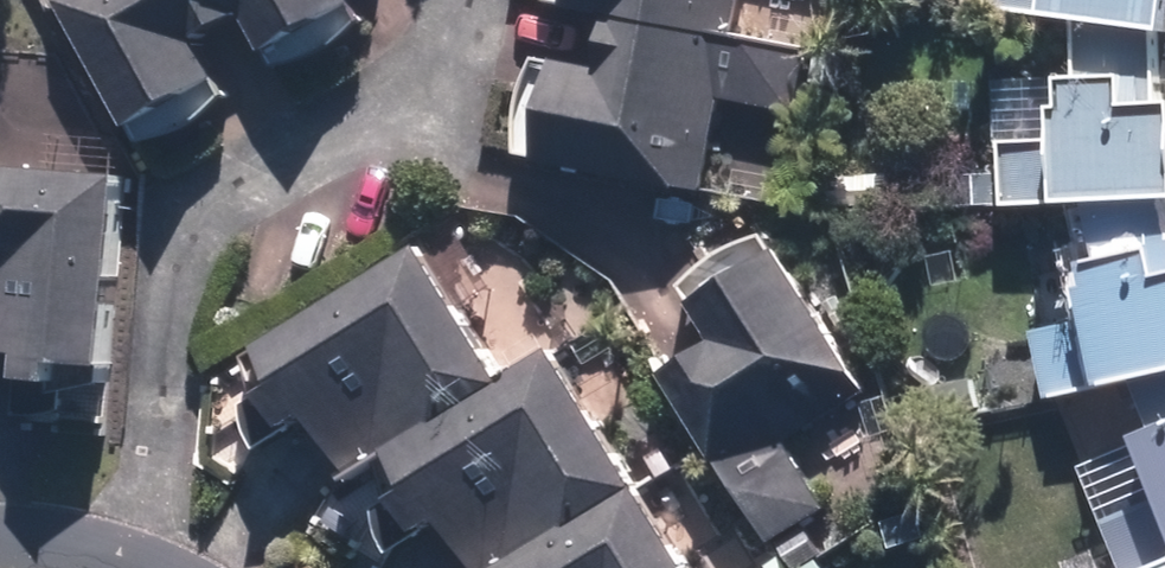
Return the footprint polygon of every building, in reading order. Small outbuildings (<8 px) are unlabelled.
[(140,117),(229,69),(210,35),(255,11),(274,45),(358,0),(77,0),(140,117)] [(627,4),(614,75),(575,67),(557,160),(709,188),(726,97),(795,110),(807,46),(738,33),(744,0),(602,0),(627,4)] [(1005,3),(1097,15),(1097,74),(1086,72),(1086,84),(1006,85),(1010,204),(1101,198),(1116,253),(1029,275),(1060,396),(1164,370),(1164,0),(1005,0),(1005,3)] [(134,172),(0,163),(0,348),(38,351),(34,409),(60,410),(59,426),(109,430),(114,356),(122,356),(134,172)] [(324,408),(360,467),(517,372),(438,242),(256,352),(277,388),(254,402),(276,437),(324,408)] [(728,340),(676,372),(778,537),(830,505),(789,439),(871,389),(785,248),(702,299),(728,340)] [(407,444),(433,486),(388,512),(405,541),(450,515),(481,567),(503,567),(647,483),(567,349),(407,444)] [(1148,565),(1164,558),(1164,439),(1107,462),(1148,565)] [(513,567),(702,567),(653,485),(513,567)]
